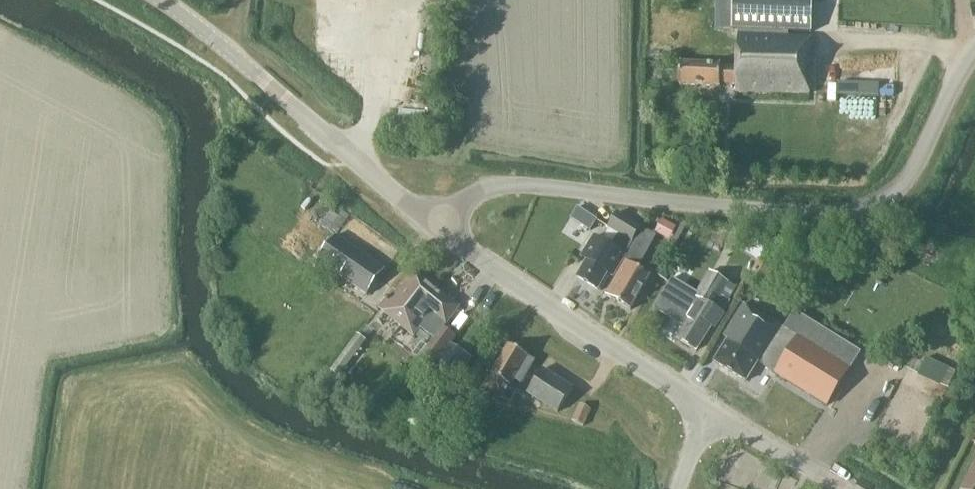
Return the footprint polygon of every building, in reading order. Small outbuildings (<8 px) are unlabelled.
[(813,0),(732,0),(731,29),(742,29),(788,31),(812,32),(813,0)] [(720,64),(680,63),(679,85),(720,86),(720,84),(736,84),(736,91),(809,93),(811,37),(788,37),(788,31),(742,29),(742,35),(738,35),(737,54),(737,66),(737,67),(720,67),(720,64)] [(842,108),(882,108),(882,83),(843,83),(842,108)] [(413,91),(412,113),(432,113),(432,91),(413,91)] [(625,256),(641,227),(616,212),(608,227),(618,233),(610,247),(594,237),(584,253),(589,257),(577,277),(597,289),(608,271),(614,275),(623,259),(625,256)] [(669,240),(676,227),(661,219),(654,233),(669,240)] [(625,256),(623,259),(626,261),(605,294),(610,297),(630,309),(650,275),(637,267),(656,235),(641,227),(625,256)] [(367,294),(384,270),(335,236),(318,260),(367,294)] [(671,337),(674,331),(673,330),(698,284),(670,267),(653,298),(656,300),(645,321),(671,337)] [(422,305),(435,288),(415,271),(398,293),(393,289),(379,308),(401,326),(419,303),(422,305)] [(714,328),(723,313),(730,301),(726,298),(733,286),(708,271),(687,307),(690,309),(673,337),(696,351),(710,326),(714,328)] [(419,303),(401,326),(412,336),(430,313),(445,325),(458,307),(435,288),(422,305),(419,303)] [(714,362),(745,381),(757,362),(762,365),(766,359),(781,368),(777,374),(827,405),(849,369),(799,338),(797,342),(782,333),(784,329),(743,304),(723,337),(728,339),(714,362)] [(431,370),(456,336),(442,326),(417,360),(431,370)] [(339,377),(366,340),(357,334),(330,370),(339,377)] [(521,383),(534,360),(527,356),(527,355),(507,343),(476,397),(484,401),(490,391),(503,398),(510,402),(517,389),(511,385),(514,379),(521,383)] [(460,380),(472,359),(451,346),(439,366),(460,380)] [(940,386),(949,368),(926,357),(918,376),(940,386)] [(557,412),(572,388),(542,369),(527,392),(557,412)] [(582,426),(590,409),(579,404),(571,420),(582,426)] [(962,488),(974,488),(974,465),(962,488)]
